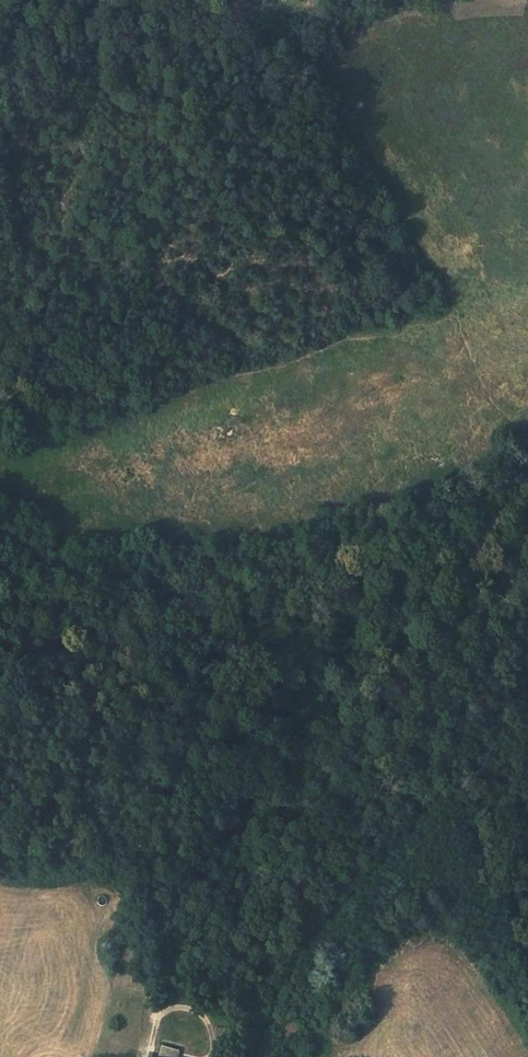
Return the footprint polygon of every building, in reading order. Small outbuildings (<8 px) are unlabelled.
[(254,1037),(258,1031),(250,1026),(238,1046),(245,1051),(248,1046),(252,1048),(257,1039),(254,1037)] [(179,1051),(162,1047),(160,1056),(177,1056),(179,1051)]
